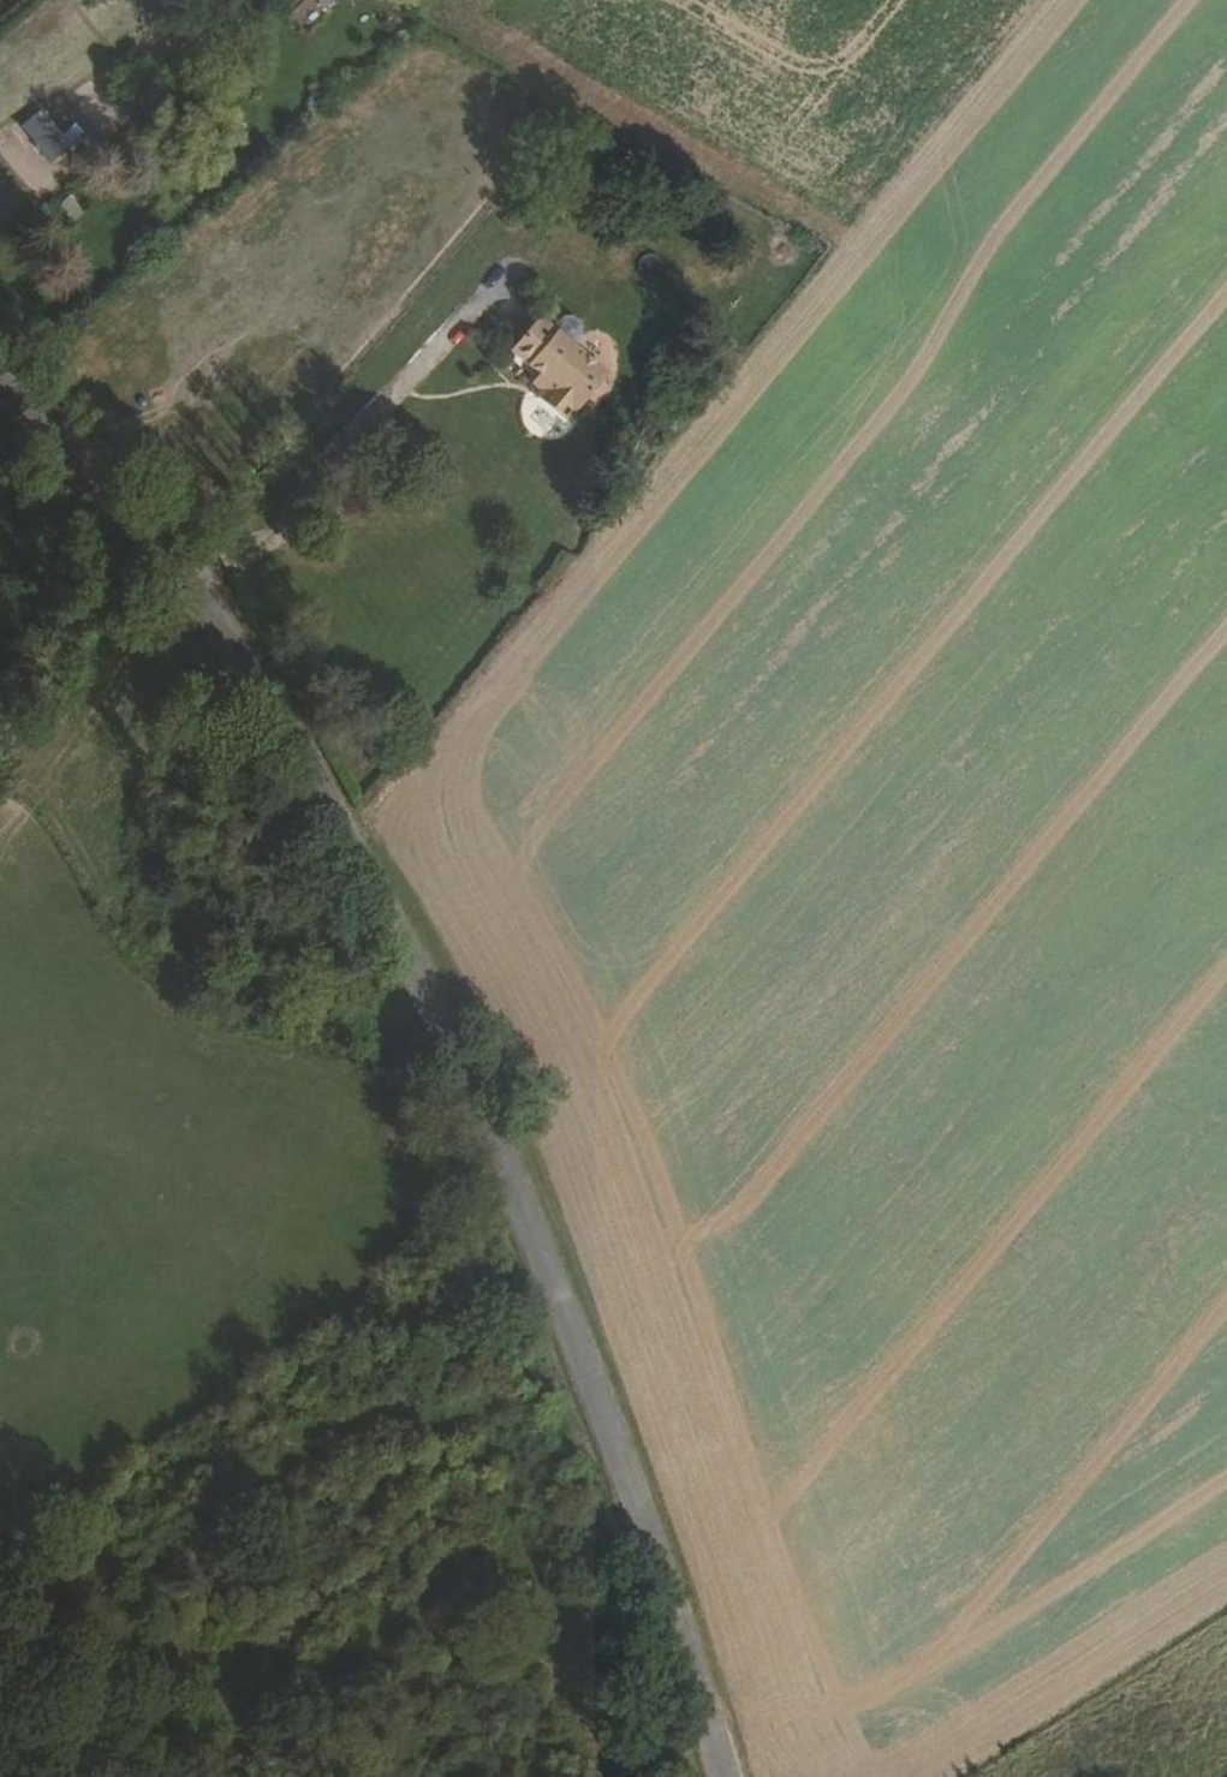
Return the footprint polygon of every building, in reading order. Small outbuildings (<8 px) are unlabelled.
[(297,13),(315,33),(354,0),(328,0),(322,6),(316,0),(310,0),(297,13)] [(46,162),(69,145),(39,105),(16,122),(46,162)] [(551,329),(538,317),(510,350),(539,374),(530,384),(540,392),(536,398),(565,423),(606,375),(571,346),(581,334),(580,324),(569,317),(561,318),(551,329)]
